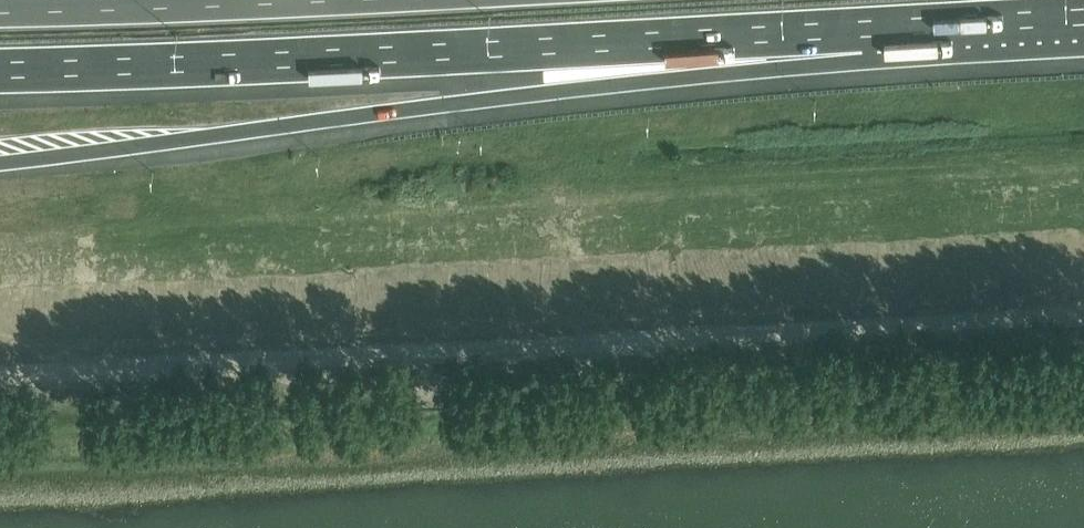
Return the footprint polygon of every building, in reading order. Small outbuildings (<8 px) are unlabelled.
[(417,376),(402,376),(402,388),(417,388),(417,376)]
